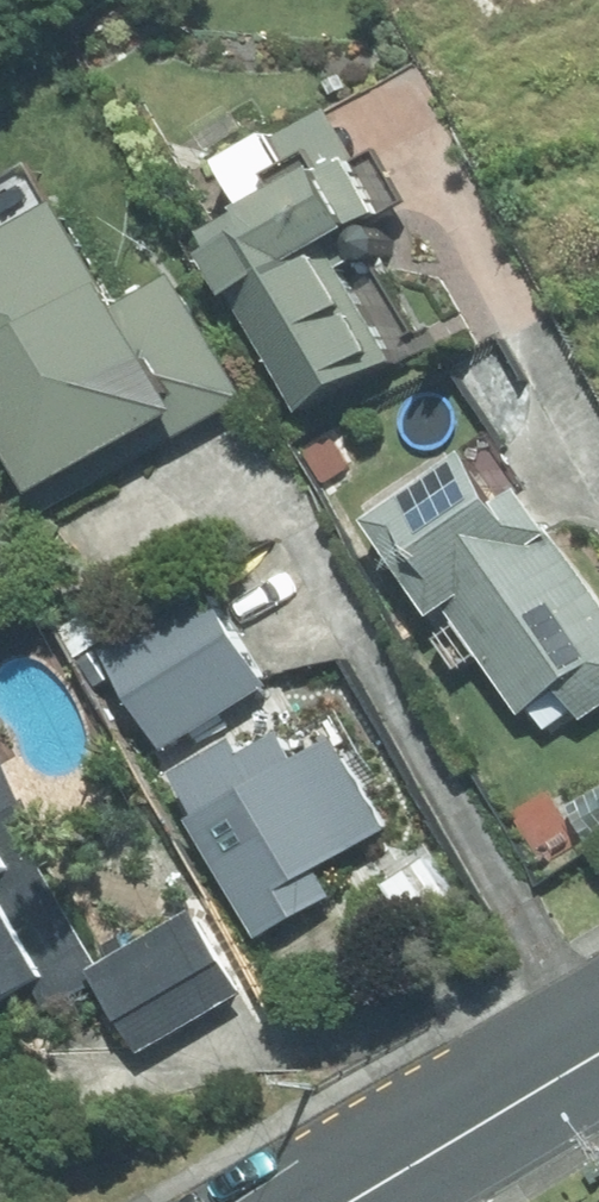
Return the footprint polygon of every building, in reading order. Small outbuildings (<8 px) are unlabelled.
[(403,357),(337,234),(390,207),(361,150),(359,152),(332,105),(232,158),(255,203),(212,226),(221,242),(218,244),(306,410),(403,357)] [(249,394),(178,268),(129,297),(68,190),(0,228),(0,450),(35,514),(249,394)] [(530,484),(508,498),(475,448),(375,515),(441,613),(454,604),(526,711),(564,685),(587,718),(598,709),(598,586),(530,484)] [(166,747),(272,684),(212,582),(105,647),(166,747)] [(111,633),(95,605),(62,623),(77,652),(111,633)] [(302,753),(288,730),(250,754),(239,736),(177,773),(200,813),(193,816),(262,935),(339,893),(321,862),(393,821),(349,745),(316,764),(308,749),(302,753)] [(550,798),(515,739),(478,760),(512,820),(550,798)] [(245,990),(199,906),(100,960),(45,863),(59,854),(0,746),(0,1036),(102,978),(142,1048),(245,990)] [(460,898),(431,852),(386,881),(415,926),(460,898)]
